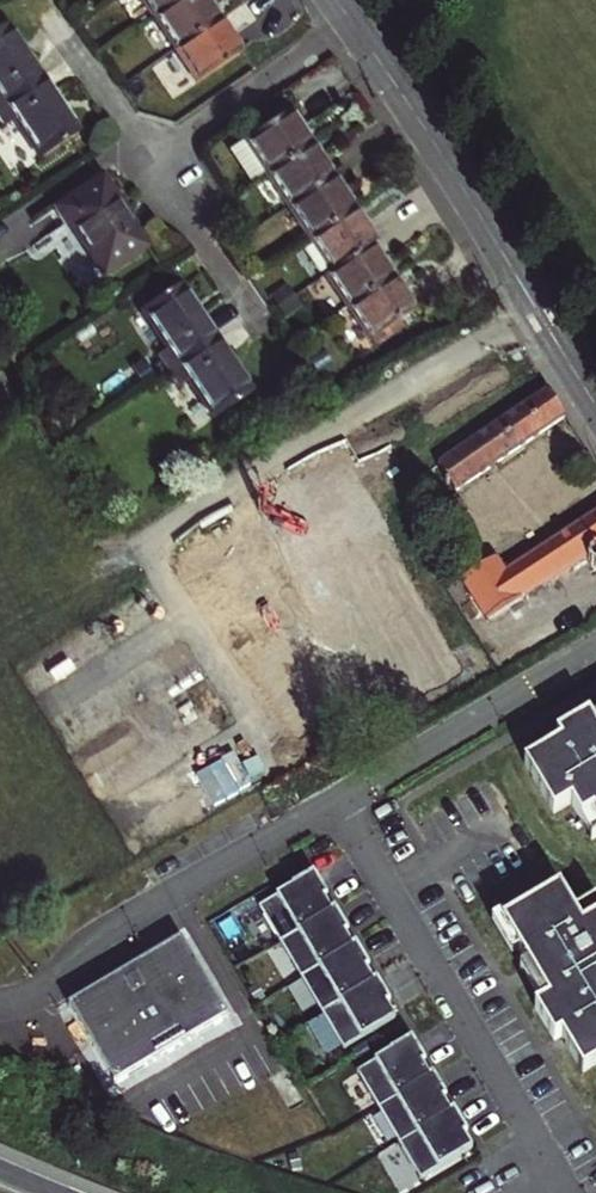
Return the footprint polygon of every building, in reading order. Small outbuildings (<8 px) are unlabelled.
[(154,27),(195,0),(136,0),(154,27)] [(154,27),(175,59),(218,30),(197,0),(195,0),(154,27)] [(1,92),(0,93),(0,113),(2,116),(51,83),(14,29),(0,39),(0,90),(1,92)] [(218,30),(175,59),(197,93),(241,64),(218,30)] [(87,136),(51,83),(2,116),(12,131),(23,124),(48,163),(87,136)] [(259,181),(301,154),(282,124),(239,151),(259,181)] [(321,183),(301,154),(259,181),(278,211),(321,183)] [(100,179),(51,210),(63,229),(67,227),(99,278),(142,250),(117,213),(121,210),(100,179)] [(321,183),(278,211),(298,241),(340,213),(321,183)] [(340,213),(298,241),(319,273),(357,248),(362,245),(340,213)] [(357,248),(319,273),(315,276),(336,308),(379,281),(357,248)] [(144,307),(169,345),(159,352),(168,367),(218,335),(182,281),(144,307)] [(379,281),(336,308),(360,344),(403,316),(379,281)] [(218,335),(168,367),(181,386),(191,379),(216,416),(255,391),(218,335)] [(548,393),(439,467),(458,495),(535,442),(555,429),(567,421),(548,393)] [(555,429),(535,442),(543,455),(563,442),(555,429)] [(503,573),(495,559),(461,580),(489,623),(586,560),(595,571),(595,513),(503,573)] [(528,764),(557,813),(575,803),(585,820),(595,813),(595,723),(592,717),(560,736),(564,743),(528,764)] [(287,951),(342,919),(332,903),(331,904),(328,899),(332,897),(323,881),(266,915),(287,951)] [(567,893),(510,927),(532,965),(537,962),(543,972),(538,975),(552,1000),(538,1008),(557,1040),(564,1036),(586,1073),(595,1067),(595,902),(578,913),(567,893)] [(308,986),(362,954),(353,938),(351,939),(349,934),(353,932),(344,917),(342,919),(287,951),(308,986)] [(190,946),(78,1015),(125,1091),(237,1023),(190,946)] [(329,1022),(382,989),(373,974),(372,975),(369,970),(374,967),(365,952),(362,954),(308,986),(329,1022)] [(329,1022),(351,1058),(405,1025),(395,1010),(394,1011),(391,1006),(395,1003),(386,987),(382,989),(329,1022)] [(385,1116),(439,1083),(429,1067),(428,1068),(425,1063),(429,1061),(420,1045),(363,1079),(363,1080),(355,1085),(377,1121),(385,1116)] [(405,1151),(460,1119),(450,1103),(449,1104),(446,1099),(450,1096),(442,1082),(439,1083),(385,1116),(405,1151)] [(405,1151),(427,1188),(481,1155),(472,1139),(471,1140),(468,1135),(472,1133),(463,1117),(460,1119),(405,1151)]
